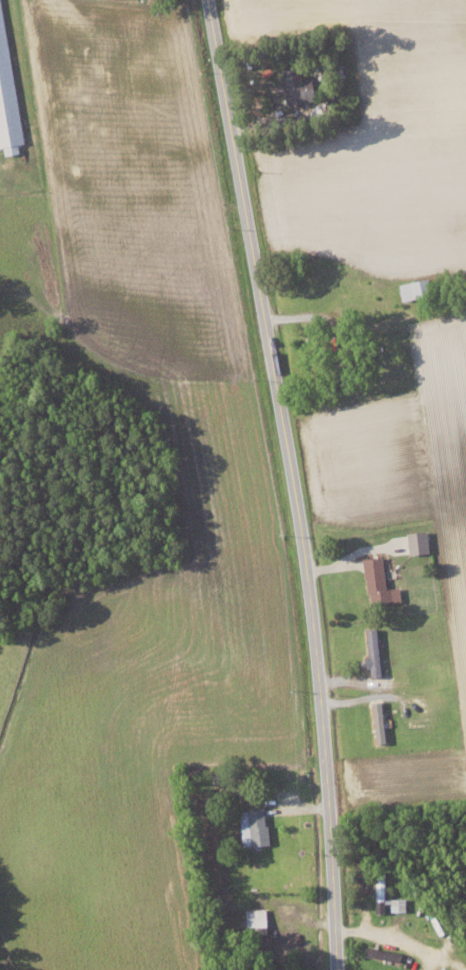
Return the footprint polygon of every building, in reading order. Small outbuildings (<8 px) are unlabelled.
[(4,0),(0,0),(0,147),(8,146),(9,154),(24,152),(23,143),(26,143),(4,0)] [(292,105),(321,99),(317,77),(306,79),(303,65),(284,70),(292,105)] [(437,293),(433,277),(403,284),(407,301),(437,293)] [(411,533),(414,555),(434,551),(430,529),(411,533)] [(368,558),(372,603),(405,600),(403,586),(390,588),(386,556),(368,558)] [(382,627),(369,628),(370,677),(383,677),(382,627)] [(271,845),(270,808),(244,809),(245,845),(271,845)] [(387,898),(387,872),(376,872),(377,913),(389,913),(389,911),(409,910),(408,897),(387,898)] [(249,909),(249,927),(271,926),(270,908),(249,909)] [(366,957),(405,961),(405,951),(367,947),(366,957)]
